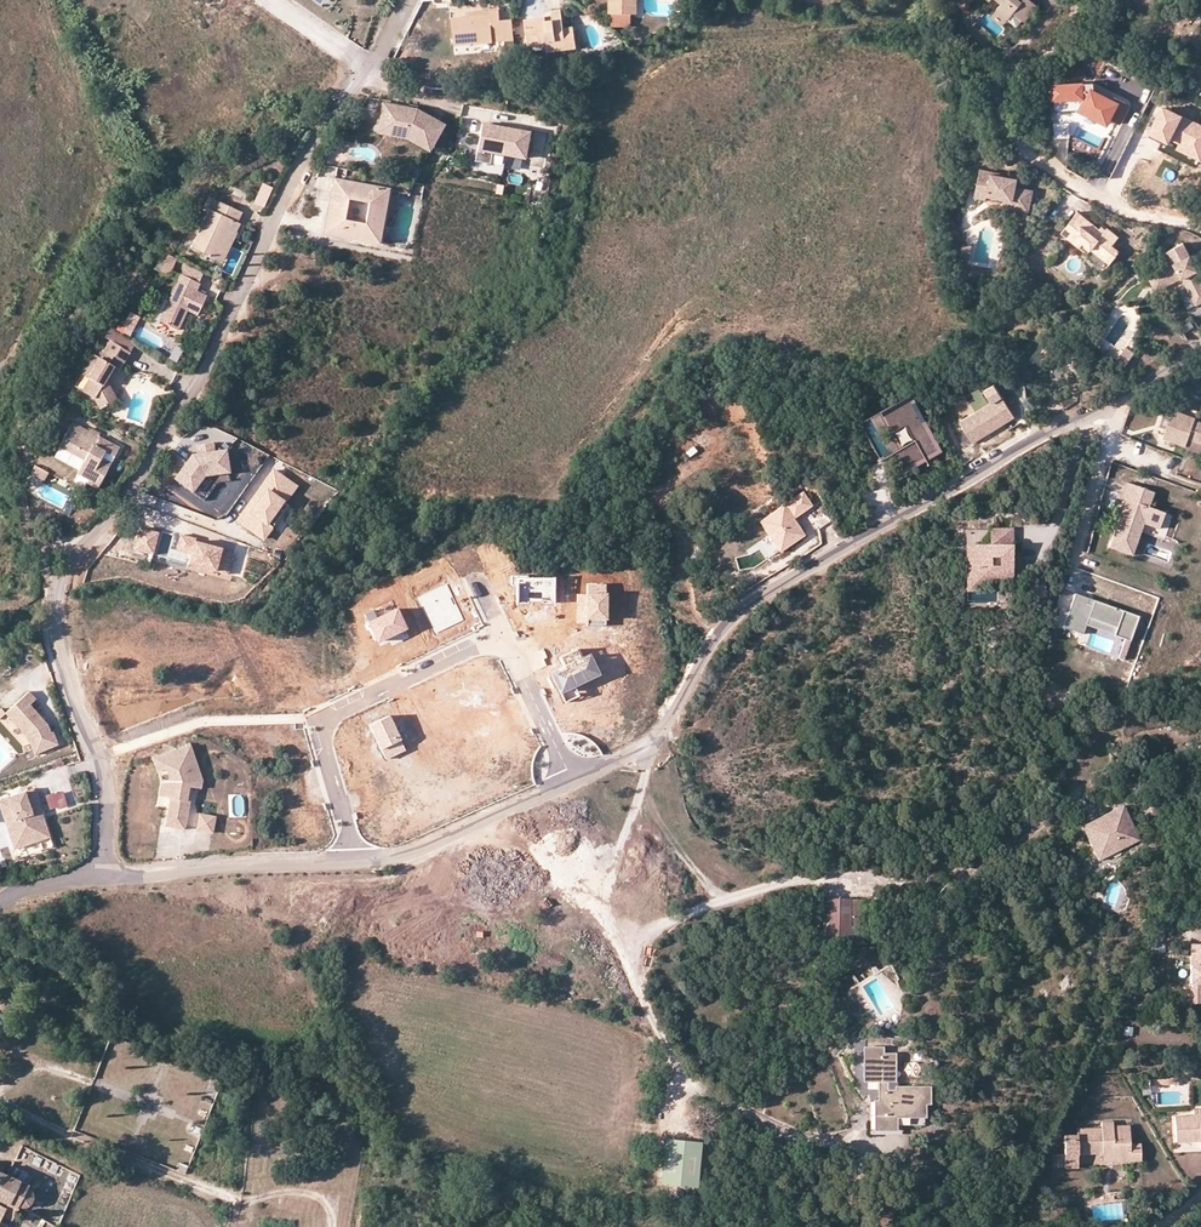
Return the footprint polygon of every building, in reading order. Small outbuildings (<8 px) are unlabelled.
[(997,11),(1013,23),(1019,15),(1028,22),(1040,6),(1033,0),(1028,0),(1023,6),(1016,0),(1005,0),(997,11)] [(562,27),(560,7),(549,8),(549,13),(522,15),(525,37),(543,36),(544,49),(560,47),(560,46),(574,45),(572,26),(562,27)] [(627,21),(627,8),(609,8),(609,21),(627,21)] [(468,15),(454,16),(456,44),(511,39),(510,19),(498,20),(497,9),(488,9),(489,13),(468,15)] [(1013,23),(997,12),(992,19),(1008,30),(1013,23)] [(1114,92),(1113,96),(1094,86),(1094,78),(1066,78),(1066,82),(1054,82),(1055,106),(1080,105),(1107,119),(1110,114),(1119,119),(1127,104),(1127,101),(1126,98),(1114,92)] [(444,121),(417,106),(383,100),(379,124),(405,129),(404,130),(431,145),(444,121)] [(1162,105),(1147,133),(1168,144),(1170,140),(1178,144),(1175,149),(1200,161),(1200,159),(1200,125),(1162,105)] [(529,129),(483,122),(480,146),(493,148),(525,153),(529,129)] [(429,148),(431,145),(404,130),(405,129),(379,124),(378,131),(404,135),(429,148)] [(493,148),(480,146),(478,158),(491,160),(493,148)] [(1017,188),(1019,178),(981,170),(975,197),(988,200),(989,197),(1010,201),(1008,207),(1030,212),(1034,192),(1017,188)] [(389,189),(332,179),(323,233),(379,243),(389,189)] [(262,205),(270,189),(263,185),(255,201),(262,205)] [(241,222),(235,219),(240,210),(216,198),(211,207),(208,205),(188,244),(212,257),(227,228),(236,232),(241,222)] [(1114,250),(1120,241),(1105,230),(1102,234),(1077,215),(1062,235),(1087,254),(1089,251),(1110,267),(1120,254),(1114,250)] [(221,261),(236,232),(227,228),(212,257),(221,261)] [(1172,265),(1155,273),(1163,288),(1181,278),(1196,307),(1200,304),(1200,284),(1197,276),(1194,271),(1196,270),(1188,256),(1182,244),(1166,252),(1172,265)] [(167,273),(175,258),(169,254),(161,270),(167,273)] [(181,275),(200,284),(205,272),(187,263),(181,275)] [(1163,288),(1155,273),(1148,278),(1155,292),(1163,288)] [(181,275),(177,284),(195,293),(200,284),(181,275)] [(195,293),(177,284),(169,300),(162,296),(152,316),(177,328),(187,307),(199,313),(206,298),(195,293)] [(130,332),(140,317),(133,313),(124,329),(130,332)] [(1181,325),(1185,331),(1195,326),(1191,320),(1181,325)] [(101,383),(112,366),(109,365),(114,356),(124,362),(130,353),(110,339),(99,356),(94,353),(82,372),(88,376),(79,389),(91,396),(96,406),(109,399),(101,383)] [(1125,344),(1116,358),(1126,364),(1134,350),(1125,344)] [(109,365),(112,366),(118,371),(124,362),(114,356),(109,365)] [(105,377),(101,383),(109,399),(115,396),(105,377)] [(1006,397),(1010,408),(1018,405),(1015,394),(1006,397)] [(1015,417),(1002,395),(959,420),(972,442),(1015,417)] [(881,411),(889,431),(902,425),(909,441),(896,446),(903,466),(932,454),(910,400),(881,411)] [(1169,440),(1190,448),(1193,441),(1199,426),(1200,424),(1200,421),(1179,413),(1169,440)] [(84,439),(89,431),(74,423),(69,431),(84,439)] [(1200,444),(1200,424),(1199,426),(1193,441),(1200,444)] [(119,448),(89,431),(84,439),(69,431),(62,445),(85,458),(78,472),(89,478),(87,482),(97,488),(119,448)] [(212,441),(196,443),(197,452),(213,450),(212,441)] [(892,470),(903,466),(894,443),(883,447),(892,470)] [(197,452),(192,453),(174,477),(191,490),(203,474),(228,471),(225,448),(213,450),(197,452)] [(44,480),(49,473),(37,466),(33,474),(44,480)] [(262,536),(270,524),(271,525),(288,503),(284,501),(296,485),(273,468),(264,479),(269,482),(249,509),(245,506),(237,517),(262,536)] [(1160,528),(1166,514),(1151,508),(1156,495),(1128,484),(1122,499),(1128,501),(1110,546),(1133,555),(1145,523),(1160,528)] [(793,518),(812,505),(803,491),(760,521),(780,551),(805,535),(793,518)] [(152,551),(158,530),(140,525),(134,546),(152,551)] [(966,588),(1011,588),(1011,526),(990,526),(990,542),(966,542),(966,588)] [(176,547),(190,551),(187,561),(226,572),(232,551),(220,548),(220,546),(194,538),(195,536),(180,531),(176,547)] [(553,577),(515,578),(516,603),(554,602),(553,577)] [(607,625),(605,582),(586,583),(586,594),(576,594),(577,626),(607,625)] [(464,620),(447,584),(417,599),(421,607),(423,606),(436,634),(464,620)] [(1130,640),(1138,615),(1094,599),(1092,604),(1087,602),(1089,597),(1075,592),(1063,626),(1083,632),(1085,624),(1088,617),(1116,626),(1114,634),(1130,640)] [(376,617),(366,622),(377,644),(407,629),(396,607),(376,617)] [(366,622),(376,617),(373,610),(363,615),(366,622)] [(1116,626),(1088,617),(1085,624),(1114,634),(1116,626)] [(1077,646),(1080,637),(1059,630),(1056,638),(1077,646)] [(551,675),(560,693),(574,686),(600,674),(589,653),(581,657),(577,649),(559,658),(564,668),(551,675)] [(574,686),(560,693),(564,703),(579,696),(574,686)] [(5,713),(27,737),(34,755),(58,745),(53,732),(51,733),(47,724),(29,705),(36,699),(28,691),(5,713)] [(388,716),(369,725),(386,760),(405,751),(388,716)] [(166,769),(170,782),(167,798),(170,799),(165,827),(183,830),(189,794),(186,794),(187,787),(190,788),(200,789),(202,782),(190,746),(166,754),(170,768),(166,769)] [(170,768),(166,754),(153,759),(157,772),(170,768)] [(167,798),(170,782),(161,782),(158,796),(167,798)] [(0,799),(0,811),(4,823),(14,820),(24,847),(51,837),(34,787),(0,799)] [(65,787),(46,793),(51,806),(70,800),(65,787)] [(1139,837),(1122,804),(1082,824),(1098,856),(1139,837)] [(199,815),(196,831),(212,834),(215,818),(199,815)] [(14,820),(4,823),(13,850),(24,847),(14,820)] [(854,898),(826,898),(826,934),(854,934),(854,927),(854,898)] [(868,898),(854,898),(854,927),(868,927),(868,898)] [(1190,942),(1190,981),(1191,981),(1191,985),(1182,985),(1181,1002),(1200,1002),(1200,942),(1190,942)] [(1122,1035),(1131,1036),(1132,1026),(1123,1025),(1122,1035)] [(864,1079),(878,1079),(887,1078),(894,1078),(893,1052),(878,1053),(878,1046),(864,1046),(864,1079)] [(887,1078),(878,1079),(878,1091),(888,1091),(887,1078)] [(888,1091),(878,1091),(878,1098),(874,1098),(874,1121),(874,1129),(892,1128),(891,1114),(920,1114),(920,1105),(928,1104),(928,1084),(897,1085),(897,1090),(888,1091)] [(874,1121),(874,1098),(866,1098),(867,1121),(874,1121)] [(1192,1107),(1193,1113),(1173,1114),(1174,1139),(1199,1138),(1200,1138),(1200,1107),(1192,1107)] [(920,1123),(920,1114),(891,1114),(892,1128),(899,1128),(899,1123),(920,1123)] [(1113,1132),(1113,1126),(1113,1119),(1101,1119),(1102,1128),(1078,1128),(1078,1134),(1078,1150),(1100,1150),(1112,1150),(1112,1159),(1142,1159),(1142,1141),(1130,1141),(1130,1132),(1113,1132)] [(1078,1166),(1078,1150),(1078,1134),(1065,1134),(1065,1153),(1053,1153),(1053,1165),(1065,1165),(1065,1166),(1078,1166)] [(697,1188),(701,1141),(663,1138),(659,1185),(697,1188)] [(1112,1150),(1100,1150),(1100,1159),(1112,1159),(1112,1150)] [(30,1211),(34,1207),(36,1203),(37,1199),(36,1195),(33,1192),(25,1184),(10,1177),(7,1175),(0,1172),(0,1203),(8,1208),(19,1212),(25,1212),(30,1211)]
